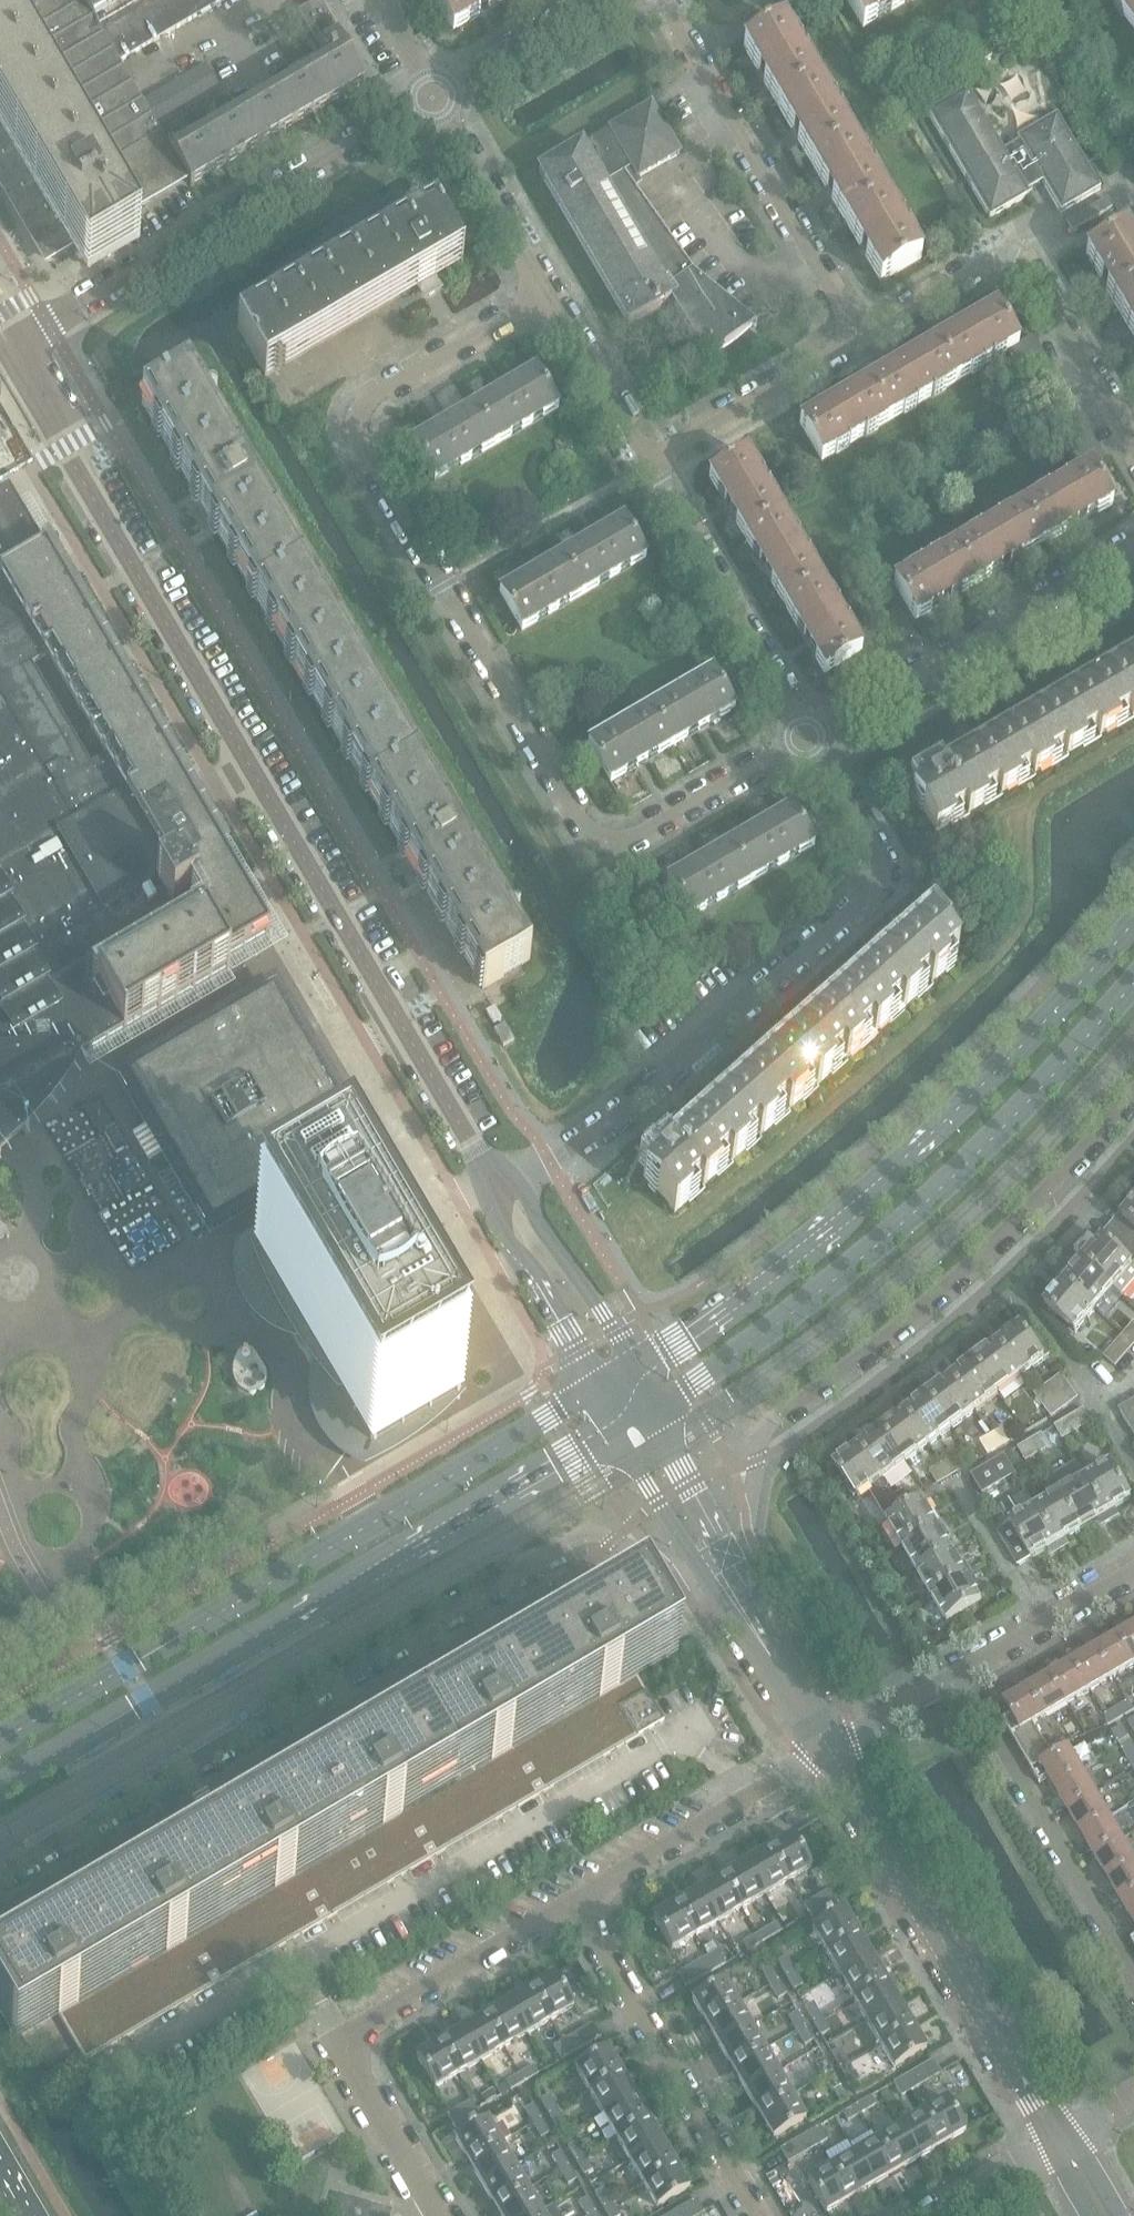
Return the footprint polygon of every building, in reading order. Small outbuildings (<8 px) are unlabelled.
[(187,178),(172,154),(170,149),(156,127),(150,115),(143,104),(118,63),(80,0),(32,0),(3,17),(0,19),(0,180),(47,259),(69,247),(87,278),(140,246),(121,216),(187,178)] [(118,63),(225,0),(80,0),(118,63)] [(453,31),(480,15),(479,14),(488,9),(488,10),(506,0),(435,0),(453,31)] [(863,28),(911,0),(847,0),(863,28)] [(1133,27),(1133,0),(1112,0),(1133,27)] [(318,48),(319,47),(338,36),(340,35),(320,1),(298,14),(318,48)] [(744,48),(764,83),(779,108),(818,85),(782,26),(744,48)] [(170,149),(172,154),(187,178),(191,185),(365,83),(348,53),(338,36),(319,47),(325,59),(170,149)] [(990,58),(983,45),(968,54),(975,67),(990,58)] [(206,67),(201,70),(208,81),(213,79),(206,67)] [(201,70),(197,72),(204,84),(208,81),(201,70)] [(197,72),(192,75),(199,87),(204,84),(197,72)] [(192,75),(189,77),(196,89),(199,87),(192,75)] [(189,77),(184,80),(191,91),(196,89),(189,77)] [(220,90),(213,79),(208,81),(215,93),(220,90)] [(184,80),(180,82),(186,94),(191,91),(184,80)] [(210,96),(215,93),(208,81),(204,84),(210,96)] [(180,82),(176,84),(183,96),(186,94),(180,82)] [(176,84),(172,87),(178,99),(183,96),(176,84)] [(206,98),(210,96),(204,84),(199,87),(206,98)] [(779,108),(798,141),(812,166),(852,142),(818,85),(779,108)] [(172,87),(167,90),(174,101),(178,99),(172,87)] [(202,100),(206,98),(199,87),(196,89),(202,100)] [(198,103),(202,100),(196,89),(191,91),(198,103)] [(1101,189),(1100,188),(1057,114),(1043,122),(1018,137),(1021,141),(1005,150),(987,122),(967,89),(927,113),(990,219),(1030,195),(1025,187),(1028,185),(1031,190),(1039,185),(1036,180),(1040,178),(1061,213),(1101,189)] [(167,90),(164,92),(170,103),(174,101),(167,90)] [(193,106),(198,103),(191,91),(186,94),(193,106)] [(164,92),(160,94),(167,105),(170,103),(164,92)] [(160,94),(155,96),(162,108),(167,105),(160,94)] [(190,108),(193,106),(186,94),(183,96),(190,108)] [(155,96),(151,99),(158,111),(162,108),(155,96)] [(185,110),(190,108),(183,96),(178,99),(185,110)] [(151,99),(147,101),(154,113),(158,111),(151,99)] [(181,113),(185,110),(178,99),(174,101),(181,113)] [(143,104),(150,115),(154,113),(147,101),(143,104)] [(177,115),(181,113),(174,101),(170,103),(177,115)] [(174,117),(177,115),(170,103),(167,105),(174,117)] [(169,120),(174,117),(167,105),(162,108),(169,120)] [(628,325),(671,299),(708,361),(709,360),(707,358),(717,352),(727,347),(737,340),(745,332),(753,324),(755,327),(756,326),(694,270),(630,181),(637,177),(638,178),(679,154),(651,105),(539,172),(628,325)] [(158,111),(164,122),(169,120),(162,108),(158,111)] [(160,122),(161,124),(164,122),(158,111),(154,113),(160,122)] [(161,124),(160,122),(154,113),(150,115),(156,127),(161,124)] [(812,166),(832,199),(847,224),(886,201),(852,142),(812,166)] [(847,224),(866,257),(881,283),(921,259),(886,201),(847,224)] [(1094,210),(1068,225),(1073,234),(1099,219),(1114,211),(1108,201),(1094,210)] [(444,227),(435,213),(433,214),(434,215),(253,321),(240,329),(239,328),(237,329),(265,377),(277,370),(277,371),(277,372),(277,373),(277,374),(278,375),(279,376),(280,376),(281,376),(282,376),(284,376),(285,375),(286,374),(286,373),(286,372),(286,370),(285,368),(284,368),(284,367),(282,367),(422,285),(429,296),(433,293),(439,285),(435,278),(463,261),(444,227)] [(1107,292),(1121,315),(1133,307),(1133,246),(1126,233),(1087,257),(1107,292)] [(1133,337),(1133,307),(1121,315),(1133,337)] [(997,309),(961,330),(933,346),(954,383),(1008,352),(1018,346),(997,309)] [(1031,338),(1018,346),(1008,352),(1015,364),(1038,351),(1031,338)] [(933,346),(901,365),(869,384),(890,421),(954,383),(933,346)] [(1023,376),(1045,363),(1038,351),(1015,364),(1023,376)] [(1045,363),(1023,376),(1030,388),(1052,375),(1045,363)] [(536,370),(510,385),(474,407),(496,444),(558,408),(536,370)] [(483,989),(530,962),(529,961),(527,962),(339,640),(188,381),(189,381),(189,379),(141,407),(142,408),(144,408),(192,491),(219,536),(401,846),(400,846),(425,889),(483,987),(482,988),(483,989)] [(869,384),(800,424),(822,461),(890,421),(869,384)] [(1060,387),(1037,401),(1044,413),(1067,400),(1060,387)] [(474,407),(439,427),(412,443),(434,480),(496,444),(474,407)] [(1088,437),(1066,450),(1073,462),(1096,449),(1088,437)] [(1080,474),(1091,468),(1103,461),(1096,449),(1073,462),(1080,474)] [(709,478),(731,514),(745,538),(782,517),(746,455),(709,478)] [(1091,468),(1080,474),(1081,475),(1022,509),(1044,546),(1112,506),(1091,468)] [(2,1069),(11,1067),(17,1058),(27,1043),(24,1036),(28,1034),(29,1035),(30,1037),(32,1038),(35,1039),(37,1039),(39,1039),(41,1038),(43,1038),(44,1037),(46,1034),(47,1033),(48,1031),(48,1029),(48,1027),(48,1026),(47,1025),(46,1023),(51,1020),(69,1036),(89,1054),(124,1033),(230,972),(225,963),(269,937),(221,854),(227,850),(185,777),(48,543),(41,547),(21,513),(15,517),(10,517),(6,515),(3,512),(0,509),(0,1069),(2,1069)] [(980,583),(1011,565),(1044,546),(1022,509),(958,546),(980,583)] [(745,538),(765,573),(785,606),(821,585),(782,517),(745,538)] [(624,520),(598,535),(562,556),(584,594),(646,558),(624,520)] [(894,584),(916,621),(980,583),(958,546),(894,584)] [(562,556),(526,577),(500,592),(522,630),(584,594),(562,556)] [(785,606),(825,674),(861,653),(821,585),(785,606)] [(954,760),(948,750),(935,757),(938,762),(910,779),(916,790),(912,792),(936,833),(1133,716),(1133,655),(954,760)] [(673,746),(709,725),(735,709),(712,672),(650,708),(673,746)] [(611,782),(647,761),(673,746),(650,708),(589,744),(611,782)] [(792,807),(756,829),(730,844),(752,882),(814,845),(792,807)] [(730,844),(695,864),(672,878),(671,877),(667,880),(691,917),(752,882),(730,844)] [(930,915),(680,1139),(671,1129),(660,1139),(665,1144),(640,1166),(648,1174),(643,1178),(675,1213),(948,970),(944,966),(958,953),(943,937),(947,934),(930,915)] [(358,1138),(273,993),(128,1078),(146,1109),(153,1121),(145,1126),(133,1133),(149,1162),(161,1155),(170,1150),(179,1166),(171,1171),(159,1178),(192,1235),(204,1228),(213,1223),(320,1160),(358,1138)] [(495,1008),(487,1012),(494,1024),(501,1020),(495,1008)] [(494,1030),(500,1041),(503,1046),(514,1040),(505,1024),(494,1030)] [(79,1049),(51,1050),(27,1053),(0,1057),(0,1160),(7,1155),(16,1149),(47,1117),(64,1091),(69,1083),(87,1067),(79,1049)] [(408,1291),(406,1289),(404,1288),(402,1288),(399,1288),(398,1289),(397,1289),(394,1286),(392,1282),(391,1278),(390,1274),(389,1270),(388,1266),(389,1258),(389,1256),(389,1252),(389,1248),(388,1245),(387,1241),(386,1238),(385,1235),(384,1232),(381,1228),(379,1225),(376,1222),(374,1220),(370,1217),(367,1215),(364,1214),(360,1212),(356,1211),(351,1210),(349,1210),(338,1191),(336,1187),(321,1196),(322,1197),(261,1232),(259,1234),(257,1236),(254,1238),(251,1241),(249,1244),(247,1247),(245,1250),(243,1254),(242,1259),(240,1264),(240,1269),(239,1274),(239,1277),(239,1280),(240,1283),(241,1285),(242,1288),(243,1291),(246,1296),(249,1301),(253,1305),(255,1307),(258,1310),(260,1311),(263,1313),(267,1315),(271,1316),(276,1317),(284,1319),(287,1320),(291,1322),(295,1323),(298,1325),(301,1328),(304,1330),(307,1333),(309,1336),(311,1340),(310,1340),(309,1341),(308,1342),(307,1344),(307,1345),(307,1347),(307,1348),(307,1350),(307,1351),(309,1353),(310,1354),(312,1355),(313,1356),(315,1356),(317,1356),(318,1355),(320,1354),(322,1358),(323,1361),(325,1365),(326,1368),(326,1372),(326,1375),(326,1379),(326,1382),(326,1385),(325,1389),(323,1394),(322,1398),(321,1402),(320,1405),(320,1409),(320,1413),(320,1417),(321,1421),(322,1424),(324,1428),(325,1431),(328,1435),(330,1439),(333,1442),(336,1445),(340,1448),(343,1450),(346,1452),(350,1453),(353,1454),(357,1455),(360,1456),(364,1456),(367,1456),(371,1456),(374,1456),(378,1455),(381,1454),(385,1452),(389,1450),(393,1448),(396,1445),(399,1442),(427,1413),(459,1394),(453,1384),(453,1380),(454,1375),(454,1370),(454,1364),(453,1359),(452,1353),(450,1348),(448,1343),(445,1338),(444,1337),(442,1334),(440,1333),(435,1330),(425,1325),(421,1322),(418,1320),(415,1317),(412,1314),(410,1311),(407,1308),(406,1305),(407,1304),(408,1303),(409,1302),(410,1300),(410,1298),(410,1297),(410,1295),(410,1293),(409,1292),(408,1291)] [(1133,1247),(1133,1204),(1122,1217),(1127,1221),(1117,1232),(1133,1247)] [(1114,1288),(1133,1266),(1133,1265),(1133,1247),(1117,1232),(1107,1243),(1103,1240),(1084,1262),(1114,1288)] [(1061,1281),(1095,1310),(1114,1288),(1084,1262),(1070,1277),(1067,1275),(1061,1281)] [(1095,1310),(1061,1281),(1054,1288),(1058,1291),(1045,1306),(1075,1332),(1095,1310)] [(1133,1341),(1133,1322),(1125,1333),(1133,1341)] [(995,1341),(1022,1377),(1052,1354),(1039,1335),(1031,1341),(1022,1327),(1005,1339),(1002,1336),(995,1341)] [(1125,1333),(1104,1357),(1115,1367),(1133,1346),(1133,1341),(1125,1333)] [(975,1362),(998,1394),(1022,1377),(995,1341),(988,1347),(990,1350),(975,1362)] [(253,1350),(239,1349),(233,1363),(233,1382),(245,1392),(257,1393),(263,1389),(267,1385),(271,1378),(265,1363),(253,1350)] [(998,1394),(975,1362),(959,1373),(957,1370),(949,1376),(975,1411),(998,1394)] [(1043,1406),(1070,1386),(1061,1375),(1034,1394),(1043,1406)] [(975,1411),(949,1376),(942,1381),(944,1385),(928,1397),(952,1429),(975,1411)] [(1070,1386),(1043,1406),(1052,1418),(1078,1398),(1070,1386)] [(952,1429),(928,1397),(913,1408),(911,1405),(903,1411),(929,1446),(952,1429)] [(1119,1409),(1133,1435),(1133,1401),(1119,1409)] [(1063,1440),(1091,1423),(1084,1409),(1055,1426),(1063,1440)] [(929,1446),(903,1411),(896,1416),(898,1419),(882,1431),(906,1463),(929,1446)] [(992,1435),(1000,1448),(1012,1441),(1004,1428),(992,1435)] [(906,1463),(882,1431),(867,1442),(865,1439),(857,1445),(883,1480),(906,1463)] [(1030,1441),(1038,1454),(1050,1447),(1042,1434),(1030,1441)] [(1000,1448),(992,1435),(980,1442),(988,1455),(1000,1448)] [(1038,1454),(1030,1441),(1018,1448),(1026,1461),(1038,1454)] [(893,1494),(883,1480),(857,1445),(849,1451),(852,1453),(835,1466),(858,1498),(869,1490),(888,1522),(908,1510),(901,1498),(898,1500),(893,1494)] [(971,1475),(983,1494),(1016,1475),(1005,1456),(971,1475)] [(942,1464),(950,1478),(962,1471),(954,1457),(942,1464)] [(950,1478),(942,1464),(930,1471),(938,1485),(950,1478)] [(1086,1480),(1106,1514),(1132,1499),(1112,1465),(1086,1480)] [(1106,1514),(1086,1480),(1061,1494),(1081,1529),(1106,1514)] [(906,1495),(902,1489),(893,1494),(898,1500),(901,1498),(906,1495)] [(901,1498),(908,1510),(923,1502),(916,1489),(906,1495),(901,1498)] [(1081,1529),(1061,1494),(1036,1509),(1057,1543),(1081,1529)] [(908,1510),(888,1522),(904,1549),(938,1528),(923,1502),(908,1510)] [(1057,1543),(1036,1509),(1011,1524),(997,1532),(1017,1567),(1031,1558),(1049,1548),(1050,1550),(1058,1545),(1057,1543)] [(938,1528),(904,1549),(918,1573),(952,1552),(938,1528)] [(952,1552),(918,1573),(933,1598),(967,1577),(952,1552)] [(967,1577),(933,1598),(948,1623),(982,1603),(967,1577)] [(643,1592),(0,1970),(0,2013),(16,2041),(59,2016),(86,2061),(639,1737),(623,1708),(648,1694),(637,1677),(679,1652),(643,1592)] [(1119,1635),(1133,1660),(1133,1626),(1119,1635)] [(1119,1635),(1096,1648),(1113,1677),(1133,1665),(1133,1660),(1119,1635)] [(1113,1677),(1096,1648),(1074,1662),(1090,1690),(1113,1677)] [(1090,1690),(1074,1662),(1051,1675),(1067,1704),(1090,1690)] [(1067,1704),(1051,1675),(1028,1689),(1045,1717),(1067,1704)] [(1012,1736),(1033,1724),(1045,1717),(1028,1689),(1005,1702),(1012,1715),(1002,1720),(1012,1736)] [(639,1737),(664,1722),(648,1694),(623,1708),(639,1737)] [(1122,1718),(1133,1711),(1133,1709),(1127,1701),(1116,1708),(1122,1718)] [(1122,1718),(1116,1708),(1105,1715),(1108,1726),(1122,1718)] [(1033,1724),(1012,1736),(1018,1748),(1040,1735),(1033,1724)] [(1118,1743),(1129,1737),(1122,1726),(1111,1732),(1118,1743)] [(1046,1747),(1040,1735),(1018,1748),(1025,1759),(1046,1747)] [(1048,1749),(1053,1758),(1070,1748),(1065,1739),(1048,1749)] [(1128,1760),(1133,1756),(1133,1746),(1132,1742),(1121,1748),(1128,1760)] [(1053,1758),(1048,1749),(1046,1747),(1025,1759),(1032,1770),(1053,1758)] [(1055,1788),(1083,1771),(1070,1748),(1053,1758),(1032,1770),(1040,1784),(1049,1778),(1055,1788)] [(1083,1771),(1055,1788),(1068,1811),(1097,1794),(1083,1771)] [(1097,1794),(1068,1811),(1081,1833),(1110,1817),(1097,1794)] [(1110,1817),(1081,1833),(1095,1856),(1123,1840),(1110,1817)] [(769,1849),(788,1881),(812,1867),(793,1835),(769,1849)] [(1095,1856),(1108,1879),(1133,1864),(1133,1858),(1123,1840),(1095,1856)] [(788,1881),(769,1849),(746,1862),(765,1895),(788,1881)] [(765,1895),(746,1862),(723,1876),(742,1908),(765,1895)] [(1108,1879),(1122,1902),(1133,1895),(1133,1864),(1108,1879)] [(742,1908),(723,1876),(700,1890),(719,1922),(742,1908)] [(719,1922),(700,1890),(677,1903),(696,1936),(719,1922)] [(828,1891),(816,1898),(823,1908),(834,1901),(828,1891)] [(1122,1902),(1133,1923),(1133,1895),(1122,1902)] [(816,1898),(804,1905),(811,1915),(823,1908),(816,1898)] [(817,1926),(841,1912),(834,1901),(823,1908),(811,1915),(817,1926)] [(696,1936),(677,1903),(653,1917),(672,1950),(696,1936)] [(841,1912),(817,1926),(812,1928),(826,1952),(859,1933),(845,1909),(841,1912)] [(760,1933),(765,1941),(782,1931),(777,1923),(760,1933)] [(765,1941),(760,1933),(743,1943),(748,1951),(765,1941)] [(859,1933),(826,1952),(840,1975),(872,1956),(859,1933)] [(718,1951),(710,1955),(718,1969),(726,1964),(718,1951)] [(710,1955),(702,1960),(710,1974),(718,1969),(710,1955)] [(872,1956),(840,1975),(853,1998),(886,1979),(872,1956)] [(787,1976),(795,1971),(787,1957),(778,1962),(787,1976)] [(678,1974),(685,1986),(686,1987),(710,1974),(702,1960),(678,1974)] [(770,1985),(779,1980),(771,1966),(762,1971),(770,1985)] [(795,1971),(787,1976),(795,1990),(803,1985),(795,1971)] [(532,1988),(551,2020),(574,2007),(555,1974),(532,1988)] [(886,1979),(853,1998),(867,2022),(900,2003),(886,1979)] [(706,2022),(738,2003),(725,1980),(692,1999),(706,2022)] [(779,1980),(770,1985),(779,1999),(787,1994),(779,1980)] [(551,2020),(532,1988),(509,2001),(528,2034),(551,2020)] [(528,2034),(509,2001),(486,2015),(505,2047),(528,2034)] [(738,2003),(706,2022),(720,2045),(752,2027),(738,2003)] [(813,2022),(822,2017),(814,2003),(805,2008),(813,2022)] [(900,2003),(867,2022),(881,2045),(913,2025),(900,2003)] [(797,2031),(806,2026),(797,2012),(789,2017),(797,2031)] [(505,2047),(486,2015),(463,2028),(482,2061),(505,2047)] [(822,2017),(813,2022),(822,2036),(830,2031),(822,2017)] [(602,2037),(595,2026),(593,2024),(570,2037),(578,2051),(602,2037)] [(913,2025),(881,2045),(894,2068),(927,2049),(913,2025)] [(806,2026),(797,2031),(805,2045),(814,2040),(806,2026)] [(752,2027),(720,2045),(733,2068),(765,2049),(752,2027)] [(482,2061),(463,2028),(440,2042),(459,2074),(482,2061)] [(570,2037),(562,2042),(570,2056),(578,2051),(570,2037)] [(459,2074),(440,2042),(416,2056),(436,2088),(459,2074)] [(554,2047),(562,2060),(570,2056),(562,2042),(554,2047)] [(589,2091),(622,2072),(608,2048),(576,2067),(589,2091)] [(765,2049),(733,2068),(746,2091),(779,2073),(765,2049)] [(840,2068),(849,2063),(841,2049),(832,2054),(840,2068)] [(824,2077),(832,2072),(824,2058),(816,2063),(824,2077)] [(941,2073),(934,2061),(934,2060),(910,2074),(918,2087),(941,2073)] [(849,2063),(840,2068),(849,2082),(857,2077),(849,2063)] [(520,2074),(525,2082),(539,2074),(534,2065),(520,2074)] [(603,2114),(635,2095),(622,2072),(589,2091),(603,2114)] [(832,2072),(824,2077),(832,2091),(841,2086),(832,2072)] [(779,2073),(746,2091),(760,2114),(792,2096),(779,2073)] [(525,2082),(520,2074),(506,2082),(511,2090),(525,2082)] [(910,2074),(902,2078),(910,2092),(911,2091),(918,2087),(910,2074)] [(902,2078),(894,2083),(902,2097),(910,2092),(902,2078)] [(841,2086),(832,2091),(840,2105),(849,2100),(841,2086)] [(496,2097),(492,2090),(481,2096),(485,2103),(496,2097)] [(910,2092),(902,2097),(910,2111),(919,2105),(911,2091),(910,2092)] [(549,2114),(558,2109),(550,2095),(541,2100),(549,2114)] [(617,2137),(649,2118),(635,2095),(603,2114),(617,2137)] [(792,2096),(760,2114),(774,2138),(806,2119),(792,2096)] [(857,2105),(862,2113),(876,2105),(871,2096),(857,2105)] [(923,2112),(943,2145),(966,2131),(947,2099),(923,2112)] [(471,2101),(459,2108),(465,2118),(477,2111),(471,2101)] [(533,2124),(541,2119),(533,2105),(525,2110),(533,2124)] [(862,2113),(857,2105),(843,2113),(848,2121),(862,2113)] [(459,2108),(447,2115),(454,2125),(465,2118),(459,2108)] [(558,2109),(549,2114),(557,2128),(566,2123),(558,2109)] [(460,2136),(484,2122),(477,2111),(465,2118),(454,2125),(460,2136)] [(943,2145),(923,2112),(900,2126),(920,2158),(943,2145)] [(630,2161),(663,2142),(649,2118),(617,2137),(630,2161)] [(484,2122),(460,2136),(455,2138),(469,2162),(502,2143),(488,2119),(484,2122)] [(541,2119),(533,2124),(541,2138),(550,2133),(541,2119)] [(828,2140),(820,2126),(812,2131),(820,2144),(828,2140)] [(920,2158),(900,2126),(878,2139),(897,2172),(920,2158)] [(812,2131),(804,2136),(812,2149),(820,2144),(812,2131)] [(780,2149),(787,2161),(788,2163),(812,2149),(804,2136),(780,2149)] [(897,2172),(878,2139),(855,2153),(874,2185),(897,2172)] [(576,2161),(585,2156),(577,2142),(568,2147),(576,2161)] [(644,2184),(676,2164),(663,2142),(630,2161),(644,2184)] [(502,2143),(469,2162),(483,2185),(515,2166),(502,2143)] [(560,2170),(569,2165),(561,2151),(552,2156),(560,2170)] [(874,2185),(855,2153),(832,2166),(851,2199),(874,2185)] [(585,2156),(576,2161),(585,2175),(593,2170),(585,2156)] [(676,2164),(644,2184),(658,2207),(690,2188),(676,2164)] [(569,2165),(560,2170),(568,2184),(577,2179),(569,2165)] [(515,2166),(483,2185),(496,2208),(529,2189),(515,2166)] [(851,2199),(832,2166),(808,2180),(827,2213),(851,2199)] [(779,2182),(774,2173),(767,2177),(772,2186),(779,2182)] [(604,2207),(612,2202),(604,2188),(595,2193),(604,2207)] [(496,2208),(501,2215),(535,2215),(542,2212),(529,2189),(496,2208)] [(596,2212),(588,2198),(579,2203),(587,2215),(588,2215),(596,2212)] [(698,2201),(697,2199),(673,2213),(675,2215),(699,2215),(704,2213),(698,2201)] [(604,2207),(609,2215),(620,2215),(612,2202),(604,2207)]
